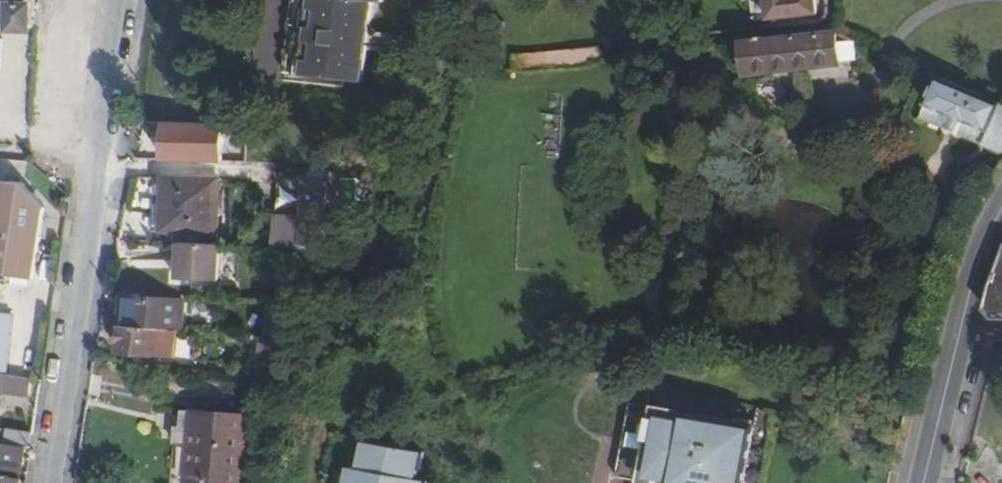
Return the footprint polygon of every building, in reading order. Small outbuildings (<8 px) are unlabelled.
[(35,27),(35,0),(0,0),(0,26),(35,27)] [(288,73),(363,82),(373,0),(383,1),(383,0),(296,0),(288,73)] [(769,18),(815,13),(813,0),(767,0),(769,18)] [(837,64),(834,31),(741,41),(745,75),(837,64)] [(939,76),(927,104),(988,132),(982,145),(981,147),(1001,155),(1001,105),(939,76)] [(163,122),(162,162),(224,164),(225,123),(163,122)] [(219,178),(162,177),(161,232),(218,233),(219,178)] [(6,181),(0,224),(0,274),(46,280),(55,212),(33,185),(6,181)] [(302,241),(302,246),(335,246),(339,190),(324,189),(324,184),(306,184),(304,221),(281,220),(280,239),(302,241)] [(222,248),(181,246),(179,282),(220,283),(222,248)] [(983,308),(992,319),(1001,319),(1001,253),(983,308)] [(123,324),(175,329),(182,330),(184,302),(125,297),(123,324)] [(270,301),(265,338),(284,339),(298,303),(270,301)] [(13,313),(0,312),(0,370),(11,370),(13,313)] [(172,358),(175,329),(123,324),(122,327),(116,330),(115,339),(120,343),(119,347),(138,348),(138,355),(172,358)] [(268,342),(250,341),(249,352),(267,354),(268,342)] [(2,391),(28,396),(30,378),(0,373),(0,402),(2,391)] [(794,407),(669,385),(666,402),(648,399),(635,473),(653,476),(651,482),(780,482),(794,407)] [(183,410),(181,427),(176,427),(175,444),(189,444),(186,482),(245,482),(250,416),(183,410)] [(23,446),(30,447),(32,433),(7,429),(7,431),(0,430),(0,443),(23,446)] [(423,481),(414,480),(420,452),(363,441),(357,469),(351,468),(348,482),(423,482),(423,481)] [(23,446),(0,443),(0,466),(21,468),(23,446)]
